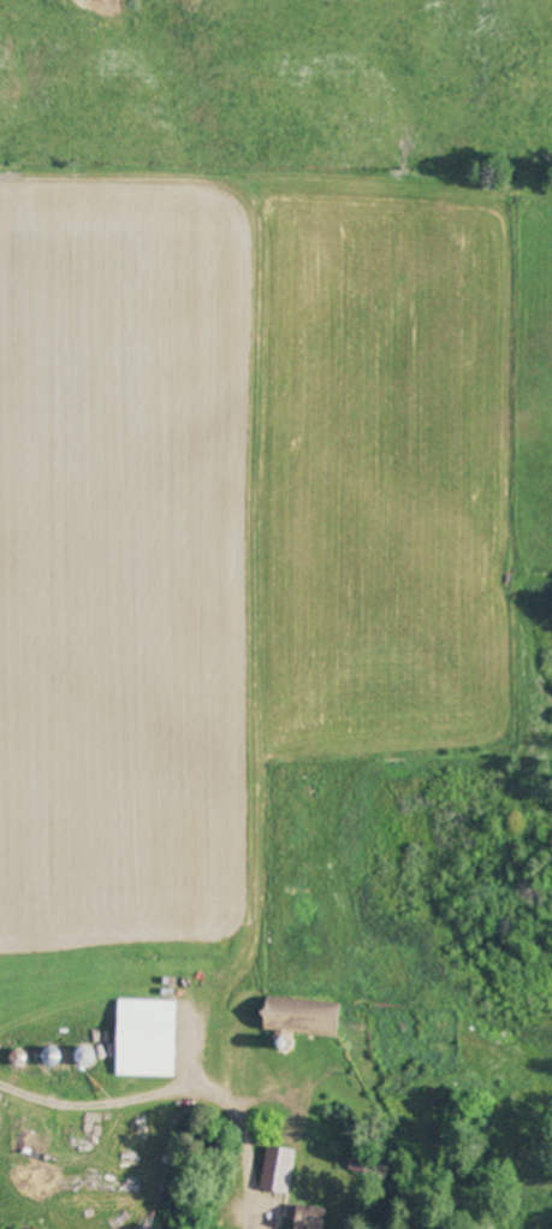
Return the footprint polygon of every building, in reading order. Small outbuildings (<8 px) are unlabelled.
[(334,1034),(336,1004),(263,999),(261,1030),(334,1034)] [(175,1019),(115,1019),(115,1076),(174,1077),(175,1019)] [(288,1193),(295,1150),(267,1145),(259,1188),(288,1193)] [(389,1166),(373,1162),(369,1180),(384,1184),(389,1166)] [(324,1206),(288,1205),(288,1228),(323,1228),(324,1206)]
